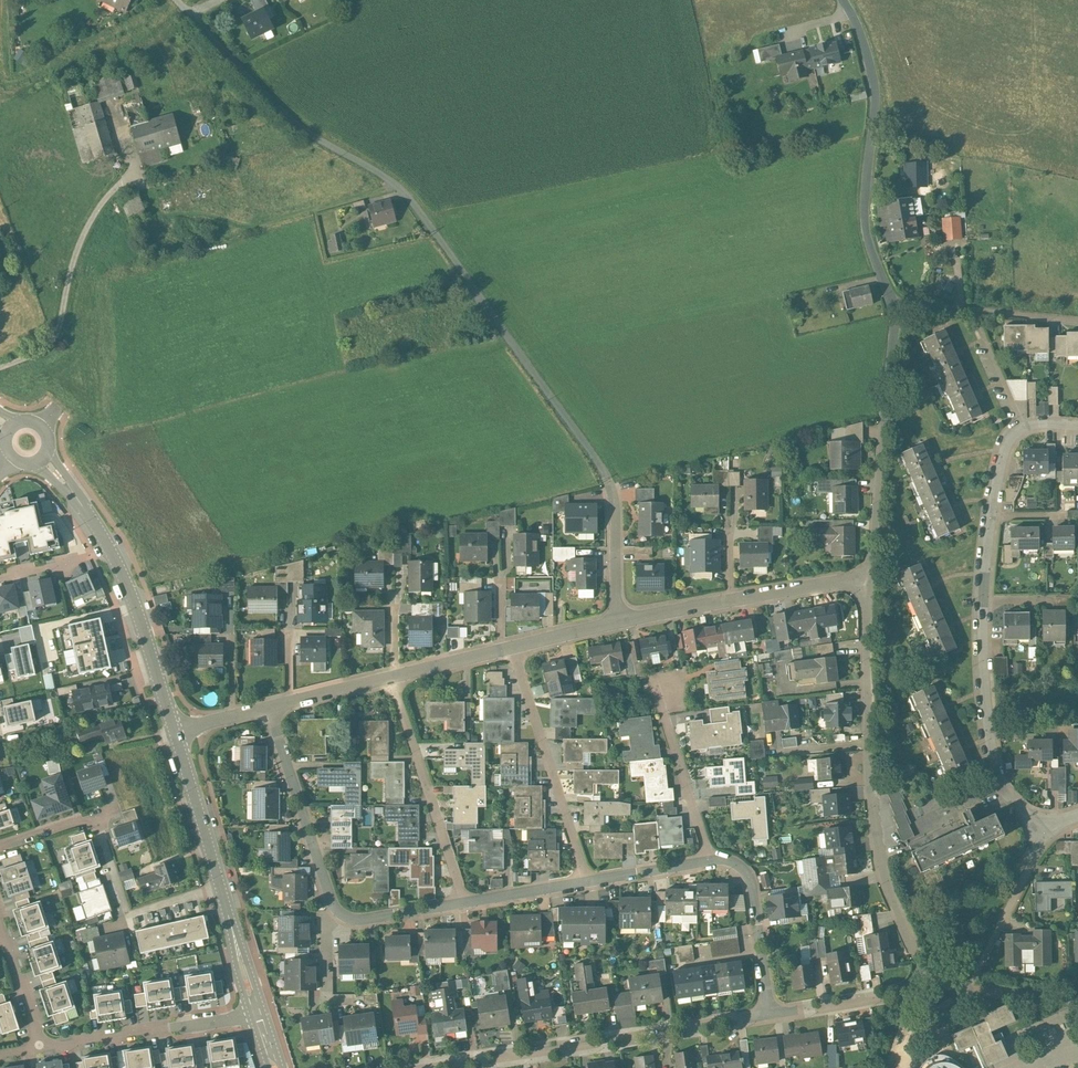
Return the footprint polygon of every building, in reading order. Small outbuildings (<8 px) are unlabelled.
[(116,4),(118,7),(125,11),(130,0),(108,0),(116,4)] [(251,1),(257,13),(264,10),(270,7),(266,0),(253,0),(251,1)] [(257,13),(243,20),(253,39),(273,29),(264,10),(257,13)] [(840,62),(837,51),(835,44),(826,46),(826,44),(818,46),(819,48),(810,50),(814,68),(825,66),(840,62)] [(810,50),(782,57),(780,45),(758,50),(761,63),(778,59),(782,76),(789,74),(790,81),(807,77),(806,70),(814,68),(810,50)] [(22,49),(17,57),(26,63),(32,55),(22,49)] [(134,75),(122,79),(126,91),(138,87),(134,75)] [(116,94),(112,81),(106,83),(110,96),(116,94)] [(868,91),(853,94),(854,100),(869,97),(868,91)] [(141,99),(126,103),(128,111),(127,112),(131,128),(148,123),(144,107),(141,99)] [(98,102),(68,111),(73,130),(89,125),(104,121),(98,102)] [(148,123),(131,128),(139,156),(180,144),(172,116),(148,123)] [(104,121),(89,125),(99,159),(114,155),(104,121)] [(89,125),(73,130),(83,164),(99,159),(89,125)] [(926,165),(905,165),(906,187),(926,187),(926,165)] [(911,199),(884,204),(888,226),(889,233),(886,233),(888,243),(891,242),(891,243),(918,238),(911,199)] [(390,201),(369,208),(375,229),(397,222),(390,201)] [(884,204),(877,205),(881,227),(888,226),(884,204)] [(944,240),(962,239),(960,217),(942,219),(944,240)] [(341,246),(339,235),(332,237),(334,248),(341,246)] [(869,287),(843,293),(847,311),(873,306),(869,287)] [(1026,326),(1004,326),(1004,351),(1026,351),(1026,330),(1026,326)] [(1049,338),(1048,329),(1034,329),(1034,330),(1026,330),(1026,351),(1027,354),(1049,354),(1049,353),(1049,338)] [(982,415),(945,331),(924,340),(961,425),(982,415)] [(1067,333),(1067,337),(1067,354),(1077,354),(1077,333),(1067,333)] [(1067,354),(1067,337),(1056,337),(1056,338),(1057,338),(1057,353),(1056,353),(1056,358),(1068,358),(1068,357),(1067,357),(1067,354)] [(1056,338),(1049,338),(1049,353),(1056,353),(1057,353),(1057,338),(1056,338)] [(1027,382),(1027,380),(1006,381),(1015,401),(1027,400),(1027,383),(1027,382)] [(1036,383),(1027,383),(1027,400),(1036,400),(1036,383)] [(1058,387),(1049,387),(1049,405),(1058,405),(1058,387)] [(846,443),(827,443),(827,444),(834,444),(834,469),(831,469),(831,470),(859,470),(859,444),(863,444),(863,423),(846,427),(846,443)] [(1046,444),(1047,452),(1024,452),(1024,474),(1048,474),(1047,465),(1055,465),(1055,444),(1046,444)] [(959,529),(923,445),(901,454),(938,539),(959,529)] [(1062,457),(1063,485),(1077,485),(1077,457),(1062,457)] [(729,471),(714,471),(714,486),(718,486),(718,487),(729,487),(729,473),(729,471)] [(740,473),(729,473),(729,487),(740,487),(740,473)] [(1008,477),(1009,489),(1006,490),(1006,502),(1015,502),(1014,490),(1020,490),(1020,477),(1008,477)] [(856,480),(817,480),(817,494),(834,494),(834,488),(853,487),(853,496),(856,496),(856,480)] [(767,481),(745,481),(746,489),(747,489),(747,498),(746,498),(746,510),(767,510),(767,481)] [(714,486),(692,486),(692,496),(695,496),(695,505),(705,505),(705,511),(718,511),(718,495),(715,495),(714,486)] [(853,487),(834,488),(834,494),(834,513),(856,513),(856,496),(853,496),(853,487)] [(654,489),(635,489),(635,506),(639,506),(642,506),(642,505),(654,505),(654,489)] [(569,495),(552,499),(553,512),(568,512),(568,507),(569,507),(569,495)] [(17,558),(14,545),(28,542),(31,555),(53,550),(51,542),(59,540),(55,522),(43,525),(38,502),(0,511),(3,523),(0,523),(0,562),(17,558)] [(569,507),(568,507),(568,512),(568,531),(595,531),(595,505),(584,505),(584,507),(569,507)] [(654,505),(642,505),(642,506),(639,506),(639,535),(661,535),(662,505),(654,505)] [(516,508),(500,512),(500,522),(500,527),(516,526),(516,508)] [(500,522),(487,522),(487,536),(488,536),(488,540),(500,540),(500,527),(500,522)] [(773,527),(758,528),(758,537),(774,537),(773,527)] [(854,528),(833,528),(833,529),(819,529),(820,541),(833,541),(833,556),(854,556),(854,528)] [(1075,548),(1074,528),(1053,529),(1053,544),(1053,549),(1054,549),(1075,548)] [(1039,530),(1011,530),(1011,546),(1011,550),(1013,550),(1039,550),(1039,530)] [(412,534),(394,538),(394,550),(394,555),(411,554),(412,534)] [(537,535),(515,535),(515,567),(538,566),(537,535)] [(487,536),(462,536),(462,559),(487,559),(487,545),(485,545),(485,542),(488,542),(488,540),(488,536),(487,536)] [(694,541),(692,541),(692,542),(692,557),(719,557),(718,541),(712,541),(694,541)] [(768,544),(741,545),(741,567),(768,567),(768,544)] [(1053,544),(1045,544),(1045,558),(1054,558),(1054,549),(1053,549),(1053,544)] [(575,548),(553,548),(553,560),(568,560),(575,560),(575,548)] [(394,555),(394,550),(379,550),(379,562),(383,562),(383,565),(394,565),(394,555)] [(719,557),(692,557),(693,572),(692,572),(694,572),(712,572),(719,572),(719,557)] [(304,560),(288,564),(288,582),(304,582),(304,560)] [(575,560),(568,560),(568,571),(577,571),(577,590),(595,590),(595,560),(575,560)] [(379,562),(357,563),(357,586),(382,585),(382,569),(383,569),(383,565),(383,562),(379,562)] [(432,562),(410,562),(410,592),(432,592),(432,562)] [(288,564),(276,567),(276,587),(277,587),(277,594),(288,594),(288,582),(288,564)] [(957,649),(920,564),(898,574),(935,658),(957,649)] [(664,566),(637,566),(637,590),(664,590),(664,566)] [(88,574),(66,583),(74,602),(83,598),(85,601),(97,595),(96,592),(91,581),(88,574)] [(235,577),(219,581),(219,592),(235,592),(235,577)] [(98,598),(106,595),(98,578),(91,581),(96,592),(97,595),(98,598)] [(30,584),(31,591),(35,607),(36,607),(46,605),(46,607),(57,605),(54,593),(53,593),(50,580),(30,584)] [(489,592),(482,592),(482,583),(460,583),(460,593),(469,593),(469,604),(467,604),(467,620),(489,620),(489,592)] [(0,589),(0,612),(18,608),(19,608),(16,597),(14,586),(0,589)] [(276,587),(259,587),(258,589),(250,589),(250,599),(253,599),(253,611),(277,611),(277,594),(277,587),(276,587)] [(326,587),(299,587),(299,622),(326,622),(326,587)] [(36,609),(36,607),(35,607),(31,591),(23,593),(24,595),(27,611),(36,609)] [(553,594),(545,593),(545,615),(553,616),(553,594)] [(167,594),(154,597),(156,606),(169,603),(167,594)] [(24,595),(16,597),(19,608),(18,608),(20,617),(28,615),(24,595)] [(1071,613),(1071,595),(1056,595),(1056,613),(1065,613),(1071,613)] [(221,596),(189,596),(189,608),(194,608),(194,624),(206,624),(206,628),(221,628),(221,596)] [(538,596),(515,596),(515,619),(538,619),(538,596)] [(355,604),(341,605),(341,613),(354,613),(354,612),(355,612),(355,604)] [(430,604),(412,604),(412,618),(430,618),(430,604)] [(833,606),(813,609),(817,628),(824,627),(836,625),(833,606)] [(793,613),(796,632),(796,631),(808,629),(817,628),(813,609),(793,613)] [(384,646),(383,612),(355,612),(354,612),(354,613),(354,631),(363,631),(363,646),(384,646)] [(793,612),(775,616),(778,637),(779,641),(792,639),(791,633),(797,632),(796,631),(796,632),(793,613),(793,612)] [(1030,613),(1003,613),(1004,630),(1007,630),(1007,639),(1029,638),(1029,645),(1036,645),(1036,625),(1030,625),(1030,613)] [(1056,613),(1043,613),(1043,640),(1054,640),(1054,643),(1065,643),(1065,613),(1056,613)] [(775,617),(768,618),(772,638),(778,637),(775,617)] [(412,618),(410,618),(410,637),(414,637),(414,646),(432,646),(432,618),(430,618),(412,618)] [(112,668),(101,619),(59,628),(70,678),(112,668)] [(742,622),(722,626),(726,644),(744,640),(744,641),(745,641),(744,635),(753,633),(751,621),(749,621),(750,621),(742,623),(742,622)] [(35,643),(32,626),(25,628),(29,645),(35,643)] [(462,637),(462,627),(449,626),(449,637),(462,637)] [(722,626),(702,629),(706,647),(707,647),(718,645),(726,644),(722,626)] [(824,627),(817,628),(820,645),(827,644),(824,627)] [(817,628),(808,629),(811,647),(817,646),(820,645),(817,628)] [(275,629),(258,630),(258,640),(275,639),(275,629)] [(702,629),(684,633),(684,635),(686,648),(687,653),(707,649),(707,647),(706,647),(702,629)] [(212,634),(192,635),(192,643),(212,643),(212,634)] [(684,635),(677,636),(680,649),(686,648),(684,635)] [(450,637),(450,648),(464,648),(464,637),(450,637)] [(665,637),(640,641),(643,660),(652,659),(653,665),(661,664),(660,657),(668,656),(668,654),(672,653),(670,641),(666,642),(665,637)] [(258,640),(253,640),(254,665),(276,665),(276,648),(278,648),(277,639),(275,639),(258,640)] [(326,639),(301,639),(302,661),(326,661),(326,639)] [(772,639),(766,640),(768,654),(774,653),(772,639)] [(744,640),(726,644),(729,660),(747,657),(744,641),(744,640)] [(637,641),(630,643),(634,662),(641,661),(637,641)] [(820,645),(817,646),(818,653),(821,653),(821,652),(833,650),(832,643),(827,644),(820,645)] [(726,644),(718,645),(721,661),(729,660),(726,644)] [(35,674),(29,645),(12,648),(17,669),(24,668),(25,676),(35,674)] [(223,645),(200,645),(200,666),(201,666),(201,665),(209,665),(210,666),(223,666),(224,666),(223,645)] [(619,645),(599,649),(601,661),(602,666),(603,666),(617,663),(622,662),(619,645)] [(718,645),(707,647),(707,649),(709,663),(721,661),(718,645)] [(791,648),(776,653),(777,659),(793,655),(791,648)] [(599,649),(588,651),(591,663),(601,661),(599,649)] [(833,650),(821,652),(821,653),(822,659),(834,658),(833,650)] [(577,657),(567,659),(571,677),(580,674),(577,657)] [(822,659),(815,660),(816,664),(817,675),(818,684),(837,681),(834,658),(822,659)] [(1007,658),(993,658),(994,675),(1007,675),(1007,658)] [(740,659),(723,661),(724,672),(741,670),(740,659)] [(807,660),(797,661),(797,666),(795,667),(796,670),(797,678),(817,675),(816,664),(807,665),(807,660)] [(564,662),(544,666),(548,684),(551,683),(567,679),(568,679),(564,662)] [(617,663),(603,666),(605,675),(619,673),(617,663)] [(634,665),(626,666),(627,676),(636,675),(634,665)] [(724,672),(718,673),(717,672),(708,673),(709,684),(714,683),(715,690),(713,694),(713,698),(717,701),(745,697),(743,680),(746,680),(745,669),(741,670),(724,672)] [(567,679),(551,683),(554,696),(562,694),(563,696),(573,693),(571,684),(569,685),(567,679)] [(121,683),(108,686),(110,693),(123,690),(121,683)] [(77,685),(57,689),(59,696),(74,693),(74,692),(78,691),(77,685)] [(108,685),(93,688),(98,707),(112,704),(110,693),(108,686),(108,685)] [(971,770),(934,686),(912,695),(949,780),(971,770)] [(78,691),(74,692),(74,693),(78,712),(98,707),(93,688),(78,691)] [(843,693),(826,695),(827,705),(843,704),(843,693)] [(6,716),(4,707),(14,705),(13,699),(0,701),(0,717),(6,716)] [(491,699),(489,699),(489,711),(484,711),(484,721),(514,721),(514,699),(507,699),(491,699)] [(594,699),(552,699),(552,726),(556,726),(556,739),(564,739),(571,739),(571,713),(597,713),(594,699)] [(14,705),(4,707),(6,716),(8,727),(36,721),(32,701),(14,705)] [(797,705),(778,707),(778,701),(762,703),(765,732),(775,731),(775,729),(780,729),(780,731),(799,729),(797,705)] [(465,703),(429,703),(429,721),(448,721),(448,731),(465,731),(465,716),(465,703)] [(843,704),(827,705),(827,710),(825,710),(825,720),(827,720),(827,727),(850,727),(849,720),(851,720),(850,710),(849,710),(849,704),(843,704)] [(729,707),(709,709),(711,724),(727,722),(726,714),(730,714),(729,707)] [(730,714),(726,714),(727,722),(711,724),(708,724),(708,725),(703,726),(702,721),(691,723),(692,735),(691,735),(693,750),(706,748),(706,745),(722,743),(722,746),(741,744),(739,733),(741,733),(739,713),(730,714)] [(648,717),(619,720),(621,733),(631,731),(633,745),(632,745),(632,752),(624,753),(625,762),(629,762),(660,759),(658,746),(653,747),(651,732),(649,733),(648,717)] [(338,719),(300,720),(301,729),(303,729),(304,737),(303,737),(304,755),(311,755),(323,755),(323,754),(323,733),(338,732),(338,719)] [(121,720),(101,727),(104,736),(107,744),(127,738),(121,720)] [(514,721),(484,721),(484,743),(485,743),(503,743),(514,743),(514,721)] [(388,722),(361,722),(361,733),(372,733),(372,756),(388,756),(388,722)] [(104,736),(101,727),(88,731),(90,740),(104,736)] [(1070,731),(1070,737),(1071,738),(1074,738),(1074,742),(1065,742),(1064,742),(1065,762),(1077,762),(1077,731),(1073,731),(1070,731)] [(796,738),(782,739),(783,748),(798,747),(796,738)] [(256,739),(237,739),(238,748),(243,748),(243,761),(245,761),(246,747),(256,747),(256,739)] [(571,739),(564,739),(564,763),(567,763),(567,771),(574,771),(584,771),(584,754),(607,754),(607,740),(571,739)] [(763,740),(749,742),(751,760),(766,758),(763,740)] [(1050,741),(1036,741),(1029,741),(1029,761),(1030,768),(1040,767),(1040,760),(1051,760),(1051,741),(1050,741)] [(484,743),(465,743),(465,751),(460,751),(460,750),(445,750),(444,762),(456,762),(456,768),(472,767),(472,786),(485,786),(485,743),(484,743)] [(514,743),(503,743),(503,755),(501,755),(501,765),(532,765),(531,757),(528,757),(528,743),(514,743)] [(256,747),(246,747),(245,761),(243,761),(243,772),(266,772),(266,747),(256,747)] [(323,755),(311,755),(312,763),(330,763),(329,754),(323,754),(323,755)] [(724,765),(705,767),(705,776),(709,776),(710,787),(736,785),(736,794),(756,793),(755,780),(746,781),(745,757),(724,759),(724,765)] [(839,758),(820,760),(822,780),(841,779),(841,778),(843,778),(842,771),(840,771),(839,758)] [(50,774),(61,772),(59,759),(48,761),(50,774)] [(660,759),(629,762),(631,774),(645,772),(648,803),(660,802),(673,801),(672,790),(667,791),(664,767),(661,767),(661,759),(660,759)] [(110,775),(105,760),(98,763),(99,767),(100,767),(104,777),(110,775)] [(820,760),(808,761),(809,772),(813,772),(814,781),(822,780),(820,760)] [(372,762),(371,763),(371,774),(386,774),(386,799),(404,798),(405,798),(405,762),(388,762),(372,762)] [(361,763),(345,763),(345,771),(332,771),(332,770),(321,770),(321,783),(339,783),(339,785),(348,785),(348,806),(352,806),(361,806),(361,763)] [(532,765),(501,765),(501,775),(503,775),(504,786),(517,786),(528,786),(529,772),(531,772),(532,765)] [(99,767),(79,774),(85,793),(106,786),(104,777),(100,767),(99,767)] [(584,771),(574,771),(574,794),(594,794),(594,785),(619,785),(619,771),(584,771)] [(61,775),(43,781),(49,797),(33,802),(39,820),(72,808),(61,775)] [(763,777),(764,787),(779,785),(778,775),(763,777)] [(277,782),(256,782),(256,792),(255,792),(255,809),(258,809),(258,818),(279,818),(279,792),(277,792),(277,782)] [(472,786),(445,787),(445,794),(456,794),(456,823),(477,823),(477,798),(486,797),(485,786),(472,786)] [(528,786),(517,786),(517,797),(515,797),(515,808),(545,808),(545,801),(542,800),(542,786),(528,786)] [(907,812),(902,800),(904,799),(897,786),(886,792),(891,803),(889,804),(895,816),(893,817),(899,829),(896,830),(903,843),(914,838),(908,826),(911,825),(905,813),(907,812)] [(810,803),(823,803),(822,797),(830,797),(829,790),(809,791),(810,803)] [(830,797),(822,797),(823,803),(823,817),(850,815),(849,795),(830,797)] [(726,797),(709,798),(710,807),(726,806),(726,797)] [(765,797),(754,798),(754,801),(731,803),(732,821),(751,819),(753,841),(768,840),(765,797)] [(619,802),(585,802),(584,825),(604,826),(604,816),(631,816),(631,804),(619,802)] [(386,806),(384,806),(385,817),(400,816),(400,842),(401,842),(401,849),(418,849),(418,842),(419,842),(418,805),(404,805),(386,806)] [(348,806),(332,806),(332,849),(352,849),(352,806),(348,806)] [(918,807),(908,807),(908,816),(918,816),(918,807)] [(545,808),(515,808),(515,819),(517,819),(517,829),(531,829),(542,829),(542,815),(546,815),(545,808)] [(674,808),(664,808),(664,816),(666,816),(677,815),(677,808),(674,808)] [(135,809),(122,813),(125,819),(134,816),(136,822),(139,821),(135,809)] [(16,825),(10,810),(0,813),(0,831),(16,825)] [(969,811),(962,815),(966,825),(967,825),(968,826),(958,831),(959,834),(975,827),(973,822),(974,822),(969,811)] [(959,834),(922,852),(921,849),(911,854),(921,874),(1004,836),(994,815),(985,819),(986,822),(975,827),(959,834)] [(125,819),(122,820),(124,826),(121,827),(121,826),(112,829),(115,837),(116,837),(120,848),(143,840),(136,822),(134,816),(125,819)] [(682,818),(667,819),(666,816),(664,816),(657,816),(657,822),(659,842),(673,840),(673,846),(684,845),(682,818)] [(657,822),(646,823),(647,828),(633,829),(633,833),(635,854),(644,853),(644,850),(660,849),(659,842),(657,822)] [(852,823),(828,825),(830,848),(854,846),(852,823)] [(290,825),(270,825),(270,833),(268,833),(268,850),(270,850),(270,858),(269,858),(269,859),(280,859),(280,860),(290,860),(290,844),(290,837),(290,825)] [(509,829),(503,830),(503,845),(513,845),(509,829)] [(542,829),(531,829),(530,840),(528,840),(528,851),(529,851),(560,851),(560,844),(556,844),(556,829),(542,829)] [(492,830),(471,830),(471,840),(469,840),(469,842),(473,842),(473,850),(484,850),(484,869),(484,868),(492,868),(492,869),(503,869),(503,850),(500,850),(500,840),(492,840),(492,830)] [(74,846),(88,841),(85,832),(71,837),(74,846)] [(633,833),(594,833),(595,844),(602,844),(601,859),(623,859),(624,844),(627,844),(627,856),(635,856),(635,854),(633,833)] [(69,863),(97,854),(95,847),(94,847),(94,848),(89,850),(87,843),(89,842),(89,841),(88,841),(74,846),(65,849),(69,863)] [(1065,854),(1065,841),(1056,841),(1057,855),(1065,855),(1065,854)] [(365,858),(365,856),(354,856),(354,863),(347,863),(347,883),(359,883),(360,880),(365,880),(365,877),(372,877),(372,870),(376,870),(376,891),(389,891),(389,865),(389,849),(372,849),(372,858),(365,858)] [(401,849),(389,849),(389,865),(400,865),(400,861),(411,861),(411,864),(413,865),(413,863),(418,863),(418,887),(419,887),(433,887),(432,886),(433,862),(430,862),(430,857),(431,857),(431,849),(418,849),(401,849)] [(560,851),(529,851),(529,859),(531,859),(531,870),(560,870),(560,851)] [(21,854),(2,861),(5,869),(23,863),(21,854)] [(97,854),(69,863),(74,876),(76,876),(96,869),(93,861),(98,860),(99,860),(97,854)] [(854,854),(835,856),(837,876),(857,874),(854,854)] [(824,858),(803,860),(803,863),(809,862),(811,872),(826,870),(824,858)] [(101,867),(99,860),(98,860),(93,861),(96,869),(101,867)] [(280,860),(280,868),(298,868),(298,860),(290,860),(280,860)] [(175,861),(156,868),(157,873),(139,879),(143,894),(162,888),(181,882),(175,861)] [(5,869),(0,870),(5,884),(30,876),(26,862),(23,863),(5,869)] [(135,878),(131,862),(119,865),(123,881),(135,878)] [(280,868),(272,868),(272,876),(285,876),(285,900),(306,900),(306,875),(299,875),(299,868),(280,868)] [(97,872),(96,869),(76,876),(77,879),(83,877),(95,873),(97,872)] [(97,879),(95,873),(83,877),(85,883),(97,879)] [(760,875),(764,887),(772,885),(769,873),(760,875)] [(30,876),(5,884),(9,898),(14,896),(28,891),(34,889),(30,876)] [(492,878),(493,888),(505,887),(504,878),(492,878)] [(1072,882),(1036,883),(1037,912),(1048,912),(1048,902),(1053,895),(1072,895),(1072,882)] [(65,883),(58,885),(61,891),(67,889),(65,883)] [(103,884),(78,893),(87,920),(113,911),(103,884)] [(713,884),(697,884),(697,890),(697,910),(712,910),(713,884)] [(728,884),(713,884),(712,910),(728,911),(728,909),(728,895),(728,884)] [(827,884),(812,886),(813,895),(821,895),(828,894),(827,890),(828,890),(827,884)] [(433,887),(419,887),(419,902),(435,900),(435,886),(432,886),(433,887)] [(812,886),(804,887),(805,892),(809,896),(813,895),(812,886)] [(786,897),(800,895),(802,895),(801,887),(786,889),(786,897)] [(858,887),(837,889),(828,890),(828,894),(828,900),(829,910),(860,907),(858,887)] [(681,890),(666,890),(666,892),(666,906),(665,914),(665,916),(666,916),(666,915),(673,915),(673,916),(681,916),(681,890)] [(697,890),(681,890),(681,916),(697,916),(697,910),(697,890)] [(28,891),(14,896),(16,903),(29,898),(30,898),(28,891)] [(666,892),(656,892),(657,901),(658,906),(666,906),(666,892)] [(769,901),(770,909),(801,905),(800,895),(786,897),(771,898),(772,901),(769,901)] [(29,898),(16,903),(18,909),(31,905),(29,898)] [(635,899),(620,899),(620,901),(620,918),(620,928),(635,928),(635,899)] [(651,901),(651,899),(635,899),(635,928),(651,927),(651,923),(651,901)] [(13,910),(18,924),(45,915),(41,901),(31,905),(18,909),(13,910)] [(620,901),(611,901),(613,918),(620,918),(620,901)] [(657,901),(651,901),(651,923),(660,923),(659,914),(658,906),(657,901)] [(770,909),(771,916),(774,916),(774,919),(789,917),(802,916),(802,913),(801,905),(770,909)] [(603,909),(561,909),(561,920),(563,920),(563,932),(564,932),(564,941),(589,941),(589,942),(605,942),(605,931),(606,931),(606,918),(603,918),(603,909)] [(552,912),(540,913),(540,917),(541,917),(542,936),(555,935),(553,921),(552,912)] [(809,912),(802,913),(802,916),(789,917),(790,924),(810,922),(809,912)] [(871,914),(852,917),(855,938),(866,936),(874,935),(871,914)] [(50,929),(45,915),(18,924),(22,938),(27,936),(40,932),(50,929)] [(204,916),(136,931),(141,953),(209,938),(204,916)] [(309,917),(280,917),(280,932),(309,932),(309,917)] [(540,917),(514,918),(516,946),(542,945),(542,936),(541,917),(540,917)] [(496,947),(496,923),(473,924),(473,929),(473,947),(474,947),(496,947)] [(748,938),(747,925),(738,926),(739,939),(748,938)] [(736,927),(712,931),(714,941),(738,938),(736,927)] [(473,929),(462,929),(462,931),(465,955),(474,954),(474,947),(473,947),(473,929)] [(440,930),(425,930),(425,933),(426,956),(441,955),(440,930)] [(456,930),(440,930),(441,955),(456,955),(456,932),(456,930)] [(1035,937),(1007,938),(1007,960),(1018,960),(1017,949),(1035,948),(1035,964),(1050,964),(1049,930),(1035,930),(1035,937)] [(462,931),(456,932),(456,955),(465,955),(462,931)] [(42,938),(40,932),(27,936),(29,942),(42,938)] [(309,932),(280,932),(280,946),(280,947),(298,947),(309,947),(309,932)] [(425,933),(416,933),(418,948),(419,956),(426,956),(425,933)] [(122,934),(113,936),(94,940),(101,969),(128,963),(129,963),(122,934)] [(874,935),(866,936),(868,954),(874,954),(887,952),(884,934),(874,935)] [(29,942),(31,948),(50,942),(48,936),(42,938),(29,942)] [(410,938),(386,938),(386,958),(402,958),(403,954),(410,954),(411,954),(411,948),(410,938)] [(714,941),(710,942),(712,958),(740,954),(738,938),(714,941)] [(824,940),(816,941),(817,945),(819,958),(827,958),(824,940)] [(27,950),(31,963),(58,955),(54,941),(50,942),(31,948),(27,950)] [(692,945),(678,947),(680,963),(695,961),(692,945)] [(817,945),(809,946),(811,959),(819,958),(817,945)] [(369,946),(354,947),(355,974),(362,974),(362,973),(369,972),(369,967),(369,953),(369,946)] [(354,947),(340,947),(340,954),(340,967),(341,973),(348,973),(348,974),(355,974),(354,947)] [(418,948),(411,948),(411,954),(410,954),(410,963),(420,963),(419,956),(418,948)] [(887,952),(874,954),(876,971),(896,968),(894,951),(887,952)] [(847,952),(827,955),(832,985),(851,981),(849,972),(851,972),(847,952)] [(63,969),(58,955),(31,963),(35,977),(40,976),(53,972),(63,969)] [(664,959),(648,962),(649,970),(657,968),(658,976),(659,976),(666,975),(664,959)] [(295,960),(287,960),(287,975),(315,975),(315,960),(295,960)] [(741,961),(673,972),(677,1000),(719,993),(718,991),(731,989),(731,991),(746,989),(741,961)] [(590,963),(576,965),(579,983),(581,993),(595,991),(590,963)] [(811,966),(792,968),(794,982),(795,982),(796,990),(814,988),(812,974),(811,966)] [(869,966),(862,967),(863,981),(871,980),(869,966)] [(507,970),(499,971),(503,991),(511,990),(507,970)] [(214,971),(199,973),(204,1002),(218,1000),(217,995),(215,982),(214,971)] [(53,972),(40,976),(42,982),(55,978),(53,972)] [(189,1004),(204,1002),(199,973),(185,976),(187,986),(189,1000),(189,1004)] [(315,975),(287,975),(287,990),(296,990),(309,990),(315,990),(315,975)] [(658,976),(629,980),(632,994),(633,1006),(633,1005),(646,1004),(645,1002),(661,999),(661,1001),(662,1001),(659,976),(658,976)] [(55,978),(42,982),(44,988),(57,984),(55,978)] [(172,978),(157,980),(162,1009),(176,1006),(176,1002),(174,988),(172,978)] [(533,978),(519,981),(525,1021),(552,1017),(551,1008),(549,999),(537,1001),(533,978)] [(148,1011),(162,1009),(157,980),(143,982),(145,993),(147,1006),(148,1011)] [(40,990),(44,1003),(72,995),(67,981),(57,984),(44,988),(40,990)] [(222,981),(215,982),(217,995),(224,994),(222,981)] [(442,989),(431,991),(433,1001),(436,1000),(437,1007),(434,1008),(434,1014),(432,1014),(435,1037),(445,1035),(445,1033),(466,1030),(464,1010),(458,1011),(457,1004),(453,1005),(451,989),(456,989),(455,981),(441,983),(442,989)] [(595,991),(581,993),(579,983),(571,984),(573,999),(581,998),(583,1012),(610,1008),(606,990),(595,991)] [(422,985),(412,986),(412,994),(422,994),(422,985)] [(180,987),(182,1001),(189,1000),(187,986),(180,987)] [(174,988),(176,1002),(182,1001),(180,987),(174,988)] [(122,990),(108,992),(112,1021),(127,1019),(126,1014),(124,1001),(122,990)] [(98,1023),(112,1021),(108,992),(94,995),(96,1006),(98,1019),(98,1023)] [(147,1006),(145,993),(134,995),(136,1008),(147,1006)] [(377,994),(363,994),(364,1002),(367,1004),(378,1002),(377,994)] [(632,994),(624,995),(627,1017),(635,1016),(633,1005),(633,1006),(632,994)] [(76,1009),(72,995),(44,1003),(48,1017),(53,1016),(66,1012),(76,1009)] [(624,995),(615,996),(618,1018),(627,1017),(624,995)] [(296,997),(289,997),(289,1008),(309,1008),(309,997),(296,997)] [(506,999),(488,1002),(488,1000),(479,1001),(483,1027),(510,1023),(506,999)] [(131,1000),(124,1001),(126,1014),(133,1013),(131,1000)] [(0,1005),(0,1026),(3,1035),(20,1029),(11,1002),(7,1003),(0,1005)] [(403,1005),(394,1006),(397,1030),(417,1027),(418,1027),(417,1018),(415,1007),(403,1009),(403,1005)] [(91,1019),(98,1019),(96,1006),(89,1007),(91,1019)] [(566,1006),(551,1008),(552,1017),(553,1026),(568,1024),(566,1006)] [(1007,1006),(983,1016),(985,1022),(986,1022),(990,1032),(1014,1023),(1007,1006)] [(66,1012),(53,1016),(56,1025),(69,1021),(66,1012)] [(331,1015),(317,1017),(321,1045),(328,1044),(328,1043),(335,1042),(334,1039),(332,1022),(331,1015)] [(373,1015),(359,1017),(363,1044),(370,1043),(370,1042),(377,1041),(373,1015)] [(317,1017),(302,1020),(306,1046),(313,1045),(313,1046),(321,1045),(317,1017)] [(359,1017),(345,1019),(347,1032),(348,1045),(355,1044),(356,1045),(363,1044),(359,1017)] [(425,1017),(417,1018),(418,1027),(417,1027),(418,1034),(427,1033),(425,1017)] [(861,1020),(837,1025),(841,1043),(853,1040),(854,1043),(865,1041),(861,1020)] [(338,1021),(332,1022),(334,1039),(341,1038),(340,1032),(338,1021)] [(971,1027),(952,1036),(959,1051),(972,1046),(978,1043),(987,1064),(988,1066),(1007,1058),(1000,1042),(995,1044),(990,1033),(990,1032),(986,1022),(985,1022),(972,1028),(971,1027)] [(347,1032),(340,1032),(341,1038),(342,1046),(348,1045),(347,1032)] [(818,1034),(806,1036),(806,1034),(796,1036),(800,1054),(810,1052),(811,1054),(821,1052),(818,1034)] [(236,1037),(222,1039),(226,1067),(240,1065),(239,1057),(237,1044),(236,1037)] [(207,1042),(212,1067),(224,1067),(226,1067),(222,1039),(207,1042)] [(776,1039),(754,1042),(756,1063),(757,1063),(757,1060),(769,1059),(769,1062),(779,1061),(776,1039)] [(748,1040),(740,1041),(741,1053),(749,1052),(748,1040)] [(244,1043),(237,1044),(239,1057),(246,1056),(244,1043)] [(829,1067),(840,1067),(839,1043),(828,1044),(829,1067)] [(987,1064),(978,1043),(972,1046),(981,1067),(989,1067),(988,1066),(987,1064)] [(180,1046),(184,1067),(198,1067),(198,1065),(195,1048),(194,1044),(180,1046)] [(430,1056),(431,1044),(421,1044),(421,1056),(430,1056)] [(707,1045),(700,1047),(703,1065),(708,1064),(707,1058),(708,1058),(707,1045)] [(138,1048),(141,1067),(156,1067),(155,1064),(153,1051),(152,1046),(138,1048)] [(166,1048),(169,1066),(169,1067),(184,1067),(180,1046),(166,1048)] [(201,1047),(195,1048),(198,1065),(204,1064),(201,1047)] [(124,1050),(127,1067),(141,1067),(138,1048),(124,1050)] [(159,1050),(153,1051),(155,1064),(162,1063),(160,1054),(159,1050)] [(675,1054),(677,1067),(694,1067),(692,1051),(675,1054)] [(96,1055),(98,1067),(113,1067),(111,1057),(111,1053),(96,1055)] [(167,1053),(160,1054),(162,1063),(162,1067),(169,1066),(167,1053)] [(707,1058),(708,1064),(708,1067),(744,1067),(743,1061),(744,1061),(743,1059),(739,1060),(738,1053),(708,1058),(707,1058)] [(82,1057),(83,1062),(84,1067),(98,1067),(96,1055),(82,1057)] [(111,1057),(113,1067),(120,1067),(118,1056),(111,1057)] [(636,1059),(637,1067),(653,1067),(652,1056),(636,1059)]
